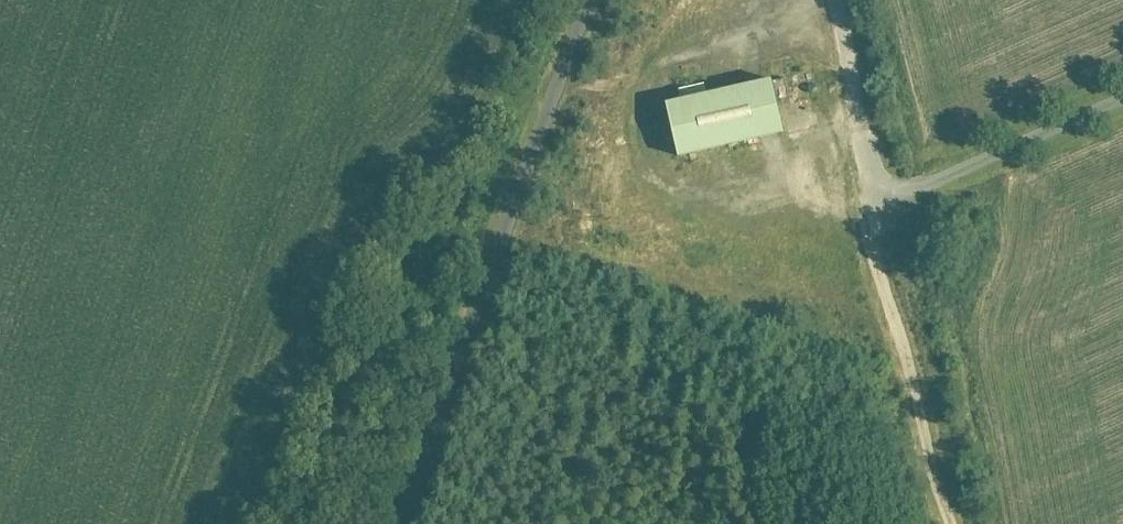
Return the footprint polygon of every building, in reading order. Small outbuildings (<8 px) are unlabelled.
[(791,114),(819,109),(813,76),(785,81),(791,114)] [(656,110),(666,160),(782,136),(771,85),(656,110)]
